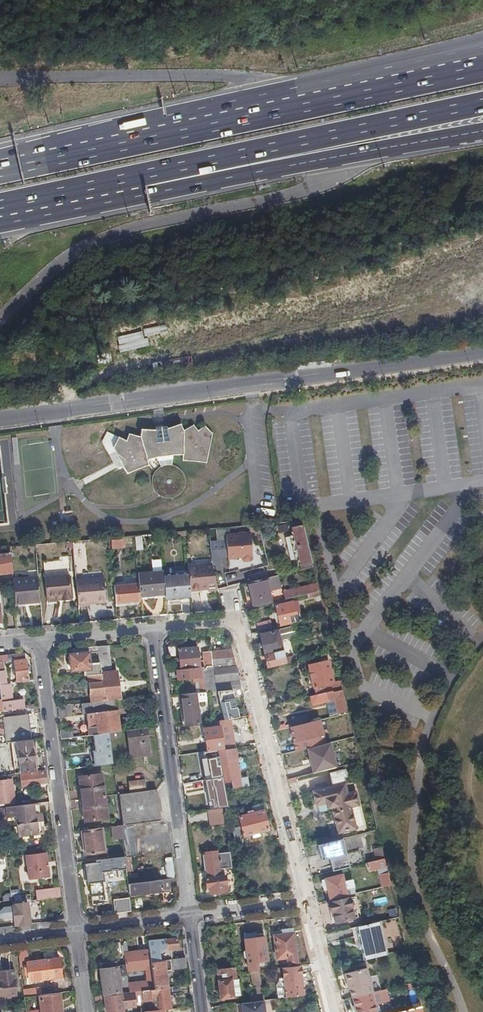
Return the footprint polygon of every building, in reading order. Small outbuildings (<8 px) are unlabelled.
[(114,448),(116,452),(128,474),(149,464),(148,459),(157,456),(161,466),(158,468),(155,471),(153,475),(152,478),(152,482),(153,486),(154,490),(157,493),(160,495),(163,497),(167,498),(171,498),(175,497),(179,494),(182,492),(184,488),(185,484),(185,480),(185,476),(183,472),(180,469),(177,467),(173,465),(172,465),(173,455),(183,455),(183,460),(207,462),(212,433),(206,425),(199,430),(194,424),(184,430),(181,424),(169,428),(157,430),(141,430),(140,436),(129,433),(126,440),(119,438),(114,448)] [(109,455),(116,452),(114,448),(119,438),(108,432),(103,444),(109,455)] [(65,525),(64,511),(55,512),(56,526),(65,525)] [(300,560),(303,571),(314,568),(302,522),(292,523),(294,535),(300,560)] [(252,562),(253,559),(252,535),(227,536),(226,532),(210,533),(212,567),(222,566),(222,558),(229,558),(229,561),(242,560),(243,561),(245,563),(248,564),(252,562)] [(296,561),(300,560),(294,535),(290,537),(296,561)] [(144,539),(136,539),(137,551),(145,551),(144,539)] [(126,550),(125,540),(115,541),(116,551),(126,550)] [(85,554),(84,542),(73,543),(74,550),(75,565),(83,565),(82,554),(85,554)] [(12,555),(5,556),(4,551),(0,552),(0,575),(13,574),(12,555)] [(151,572),(160,571),(160,560),(151,560),(151,572)] [(208,591),(218,591),(212,568),(200,569),(199,567),(188,568),(189,574),(191,592),(202,591),(202,589),(208,589),(208,591)] [(141,600),(166,597),(164,576),(164,573),(139,575),(140,585),(141,600)] [(190,599),(192,598),(191,592),(189,574),(164,576),(166,597),(167,601),(181,600),(190,599)] [(64,596),(64,600),(74,599),(72,576),(46,579),(49,602),(59,601),(58,597),(64,596)] [(248,584),(254,608),(272,604),(269,591),(281,588),(278,577),(248,584)] [(41,603),(39,579),(14,581),(16,605),(41,603)] [(77,581),(79,605),(89,605),(89,602),(107,600),(105,579),(77,581)] [(138,603),(142,602),(141,600),(140,585),(115,587),(117,607),(139,605),(138,603)] [(284,595),(286,600),(308,594),(319,592),(318,586),(284,595)] [(276,607),(278,614),(279,619),(281,626),(302,621),(300,613),(296,614),(293,602),(276,607)] [(258,625),(259,633),(273,629),(271,622),(258,625)] [(261,636),(269,669),(293,663),(292,658),(285,660),(279,631),(261,636)] [(105,702),(121,701),(118,672),(112,673),(109,647),(99,648),(100,653),(101,665),(102,675),(105,702)] [(212,661),(212,654),(204,655),(205,663),(200,663),(198,648),(179,650),(181,671),(200,669),(205,668),(213,667),(212,661)] [(215,650),(211,650),(212,654),(212,661),(217,660),(235,659),(233,651),(216,653),(215,650)] [(72,672),(86,671),(91,670),(92,670),(91,666),(90,655),(90,654),(74,655),(70,656),(72,672)] [(26,710),(25,701),(14,702),(11,686),(8,686),(6,672),(5,672),(4,663),(15,662),(18,683),(29,682),(26,660),(25,655),(0,657),(0,682),(2,702),(4,712),(26,710)] [(237,668),(235,659),(217,660),(218,670),(237,668)] [(309,665),(317,696),(329,693),(327,687),(335,685),(332,675),(335,675),(334,669),(331,670),(329,660),(309,665)] [(92,676),(102,675),(101,665),(91,666),(92,670),(91,670),(92,676)] [(217,692),(227,691),(226,682),(240,680),(237,668),(218,670),(205,671),(203,674),(204,678),(205,687),(206,693),(217,692)] [(181,671),(171,672),(172,676),(178,676),(179,681),(193,679),(194,684),(196,684),(200,684),(200,688),(205,687),(204,678),(202,679),(200,669),(181,671)] [(89,677),(92,704),(105,702),(102,675),(92,676),(89,676),(89,677)] [(233,691),(243,690),(240,680),(226,682),(227,691),(233,691)] [(317,696),(311,697),(313,706),(327,703),(330,717),(349,712),(344,690),(334,693),(334,692),(329,693),(317,696)] [(224,721),(239,718),(233,691),(227,691),(217,692),(224,721)] [(183,695),(187,727),(201,725),(196,694),(186,695),(183,695)] [(90,736),(94,736),(109,734),(120,733),(121,733),(118,708),(123,708),(123,701),(82,705),(84,716),(88,716),(90,736)] [(58,707),(60,718),(72,717),(71,706),(58,707)] [(293,718),(295,727),(310,723),(308,715),(294,719),(294,718),(293,718)] [(6,744),(12,743),(31,741),(28,716),(3,719),(6,744)] [(310,723),(295,727),(291,728),(297,752),(308,749),(321,746),(315,722),(310,723)] [(205,730),(208,752),(218,751),(219,751),(224,751),(223,738),(221,728),(215,730),(214,728),(205,730)] [(150,754),(147,729),(128,732),(131,756),(150,754)] [(62,731),(63,740),(74,738),(73,730),(62,731)] [(100,767),(113,765),(110,740),(109,734),(94,736),(96,752),(99,752),(100,767)] [(63,740),(64,747),(77,745),(76,738),(74,738),(63,740)] [(16,775),(20,774),(22,774),(36,772),(32,741),(31,741),(12,743),(16,775)] [(321,746),(308,749),(314,773),(339,767),(333,743),(321,746)] [(247,788),(249,788),(247,778),(241,778),(236,749),(224,751),(219,751),(225,783),(232,782),(234,789),(245,788),(247,788)] [(208,752),(216,802),(227,800),(226,791),(225,787),(225,783),(219,751),(218,751),(208,752)] [(23,787),(48,784),(46,771),(36,772),(22,774),(23,787)] [(330,774),(333,787),(346,784),(343,771),(330,774)] [(102,775),(80,778),(85,822),(107,820),(102,775)] [(14,780),(0,781),(0,804),(17,802),(14,780)] [(130,793),(147,791),(146,781),(129,783),(130,793)] [(346,784),(333,787),(314,792),(317,807),(327,804),(329,809),(332,808),(339,834),(357,830),(351,808),(359,806),(356,792),(348,794),(346,784)] [(125,858),(137,857),(133,826),(161,822),(157,791),(120,796),(124,827),(122,827),(123,839),(125,858)] [(43,834),(40,815),(38,815),(37,805),(7,808),(8,817),(8,819),(16,818),(19,837),(43,834)] [(222,825),(220,809),(206,811),(208,827),(222,825)] [(244,837),(244,838),(269,831),(264,811),(254,814),(253,811),(248,813),(248,815),(240,818),(241,825),(232,827),(235,839),(244,837)] [(123,839),(122,827),(113,828),(114,840),(123,839)] [(102,830),(84,832),(87,856),(104,854),(102,830)] [(235,839),(236,847),(243,845),(244,838),(244,837),(235,839)] [(333,871),(350,867),(343,839),(318,845),(322,860),(330,858),(333,871)] [(30,880),(49,878),(46,853),(27,856),(30,880)] [(116,876),(127,874),(125,858),(106,861),(107,865),(111,865),(111,868),(116,867),(116,876)] [(174,879),(176,879),(173,859),(166,860),(169,880),(174,879)] [(223,860),(205,862),(207,879),(206,880),(207,889),(210,889),(210,895),(228,892),(226,877),(225,877),(223,860)] [(385,860),(368,864),(370,872),(384,869),(385,875),(382,876),(385,888),(392,886),(385,860)] [(100,864),(86,866),(88,883),(90,882),(92,896),(110,894),(108,881),(102,881),(100,864)] [(328,889),(331,901),(348,897),(347,890),(354,888),(352,881),(344,883),(342,877),(326,881),(328,889)] [(169,892),(175,891),(174,879),(169,880),(129,885),(130,895),(152,893),(152,894),(162,893),(162,895),(169,894),(169,892)] [(62,898),(61,889),(36,892),(37,901),(62,898)] [(385,896),(372,899),(374,906),(387,903),(385,896)] [(116,915),(132,913),(130,899),(114,901),(116,915)] [(350,899),(330,904),(333,913),(334,913),(337,924),(355,920),(350,899)] [(16,927),(31,925),(28,904),(16,906),(16,907),(13,907),(13,908),(5,909),(0,914),(0,918),(1,919),(14,917),(16,927)] [(390,919),(398,917),(396,909),(388,911),(390,919)] [(357,928),(364,961),(370,960),(372,959),(387,956),(387,955),(379,923),(370,925),(357,928)] [(250,971),(258,970),(258,962),(268,961),(265,939),(258,940),(257,934),(245,936),(250,971)] [(297,964),(293,935),(282,936),(274,938),(277,960),(287,958),(288,966),(297,964)] [(141,951),(143,953),(150,952),(149,943),(148,939),(140,940),(141,951)] [(150,952),(150,955),(151,963),(172,961),(171,951),(179,950),(178,939),(149,943),(150,952)] [(127,944),(124,945),(127,973),(133,972),(152,969),(151,963),(150,955),(143,955),(143,953),(128,954),(127,944)] [(53,980),(63,979),(61,960),(29,964),(28,955),(27,955),(26,951),(19,952),(21,968),(24,967),(25,973),(26,973),(27,983),(53,979),(53,980)] [(187,968),(186,959),(172,961),(151,963),(152,969),(152,973),(187,968)] [(288,968),(285,969),(287,980),(282,980),(282,983),(280,986),(282,1000),(305,997),(300,967),(292,968),(292,969),(288,969),(288,968)] [(102,970),(105,997),(122,995),(119,968),(102,970)] [(350,991),(352,999),(353,998),(375,993),(371,977),(369,969),(347,974),(351,990),(350,991)] [(222,1000),(235,998),(232,981),(237,981),(236,970),(218,972),(222,1000)] [(19,997),(15,971),(0,973),(0,978),(0,982),(0,999),(19,997)] [(127,973),(130,994),(136,993),(133,972),(127,973)] [(261,972),(253,973),(255,986),(263,985),(261,972)] [(155,991),(168,989),(166,974),(153,975),(154,982),(155,991)] [(375,993),(382,991),(378,975),(371,977),(375,993)] [(232,981),(235,998),(242,997),(240,980),(237,981),(232,981)] [(408,989),(416,987),(415,981),(406,983),(408,989)] [(164,1011),(171,1010),(168,989),(155,991),(151,991),(142,992),(144,1002),(156,1000),(157,1011),(164,1011)] [(39,997),(42,996),(41,990),(24,992),(25,998),(39,997)] [(136,993),(130,994),(122,995),(105,997),(107,1011),(123,1011),(123,1009),(137,1008),(136,993)] [(353,998),(355,1007),(356,1010),(357,1011),(376,1011),(373,997),(376,996),(375,993),(353,998)] [(61,994),(42,996),(39,997),(41,1011),(33,1011),(63,1011),(61,994)] [(252,996),(253,1003),(265,1002),(266,1002),(265,996),(265,994),(252,996)] [(265,1002),(253,1003),(242,1005),(243,1011),(266,1011),(265,1002)]
